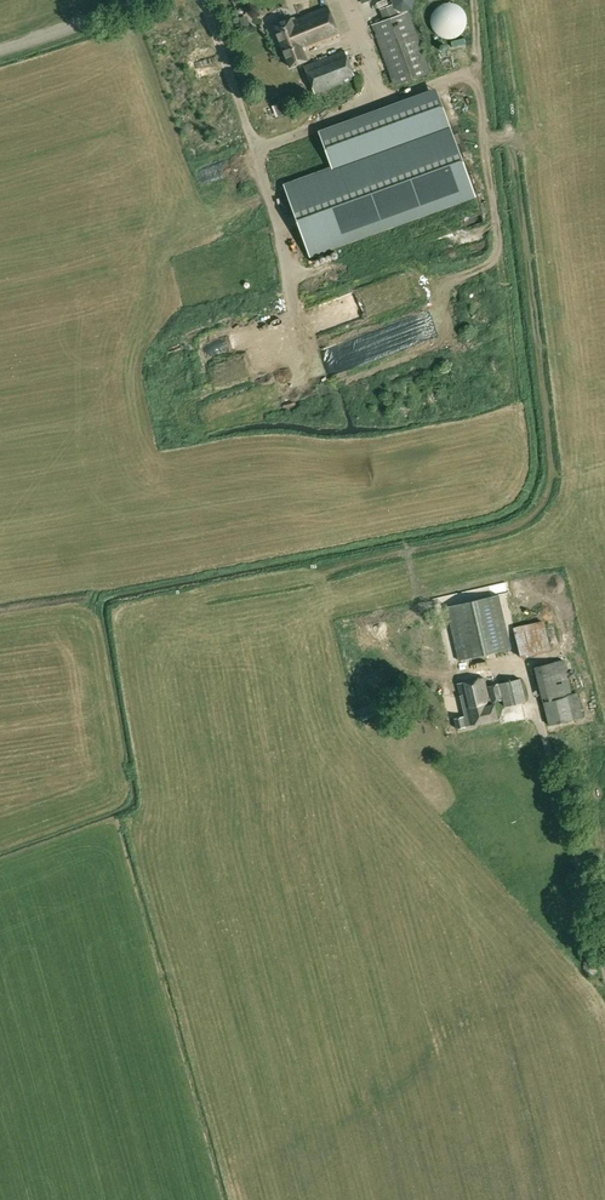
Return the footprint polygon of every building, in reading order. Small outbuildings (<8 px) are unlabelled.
[(318,5),(317,0),(313,0),(303,3),(305,9),(318,5)] [(372,24),(396,93),(434,79),(408,10),(412,9),(415,0),(391,0),(392,4),(380,9),(383,20),(372,24)] [(302,49),(312,45),(339,35),(327,6),(291,20),(290,18),(273,24),(286,58),(291,69),(308,62),(302,49)] [(356,76),(345,48),(304,66),(315,93),(356,76)] [(312,255),(476,194),(438,91),(321,134),(334,169),(287,187),(312,255)] [(277,333),(290,327),(284,315),(271,321),(277,333)] [(446,607),(459,660),(511,648),(498,595),(446,607)] [(513,627),(520,657),(551,651),(544,620),(513,627)] [(534,667),(548,725),(584,716),(577,692),(572,694),(564,659),(534,667)] [(526,701),(520,679),(499,684),(502,694),(500,695),(497,684),(488,686),(491,697),(488,698),(484,677),(458,683),(465,715),(454,718),(457,728),(498,719),(494,703),(490,704),(490,701),(492,701),(501,699),(501,697),(503,697),(505,706),(526,701)]
